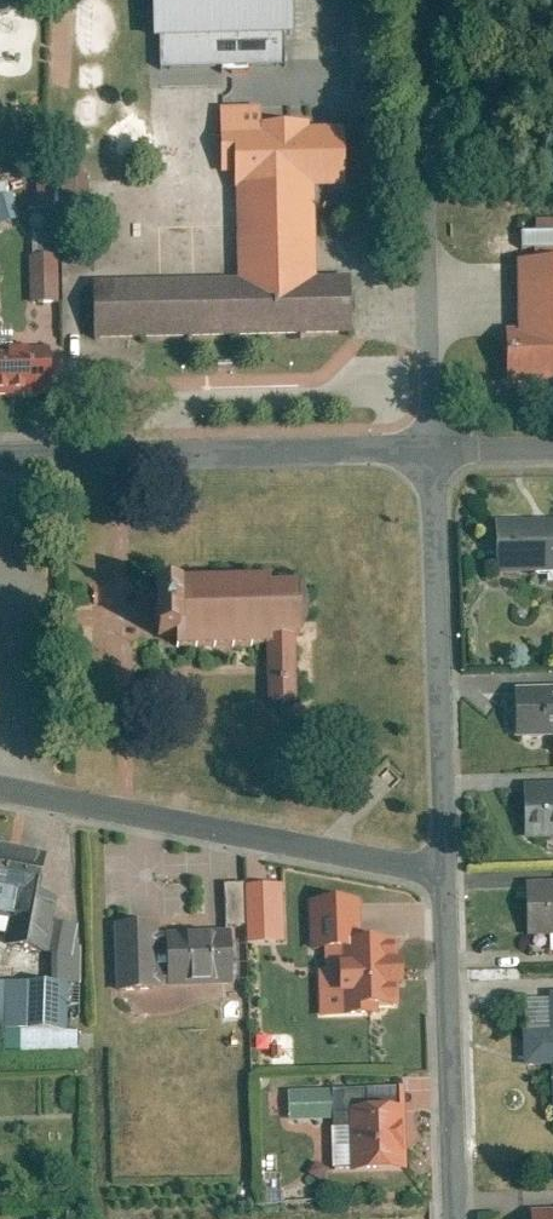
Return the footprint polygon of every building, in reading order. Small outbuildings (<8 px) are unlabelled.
[(169,40),(169,67),(296,64),(295,37),(305,37),(305,0),(168,0),(169,40)] [(243,134),(245,278),(104,280),(105,337),(362,333),(361,275),(327,276),(325,186),(354,186),(353,127),(317,127),(317,121),(271,122),(271,134),(243,134)] [(67,255),(37,256),(39,303),(69,302),(67,255)] [(504,340),(505,382),(552,380),(552,259),(520,260),(522,339),(504,340)] [(61,394),(59,348),(0,350),(0,396),(61,394)] [(496,524),(497,578),(552,577),(552,523),(496,524)] [(274,581),(176,583),(176,596),(159,597),(160,645),(178,644),(178,654),(269,652),(270,703),(299,703),(297,643),(306,642),(304,590),(274,591),(274,581)] [(515,692),(517,743),(552,742),(552,691),(515,692)] [(524,786),(525,844),(552,843),(552,786),(524,786)] [(0,850),(0,897),(35,904),(44,858),(0,850)] [(285,943),(282,883),(246,885),(248,945),(285,943)] [(226,884),(226,922),(244,923),(244,884),(226,884)] [(526,886),(528,940),(552,940),(552,885),(526,886)] [(169,989),(166,924),(120,927),(124,992),(169,989)] [(240,933),(175,937),(178,987),(243,983),(240,933)] [(348,946),(350,1008),(402,1006),(400,944),(348,946)] [(0,981),(0,1029),(41,1030),(42,982),(0,981)] [(550,997),(551,1034),(523,1034),(524,1072),(551,1071),(552,1127),(552,997),(550,997)] [(288,1091),(289,1121),(333,1120),(332,1090),(288,1091)] [(413,1172),(410,1108),(354,1110),(357,1174),(413,1172)]
